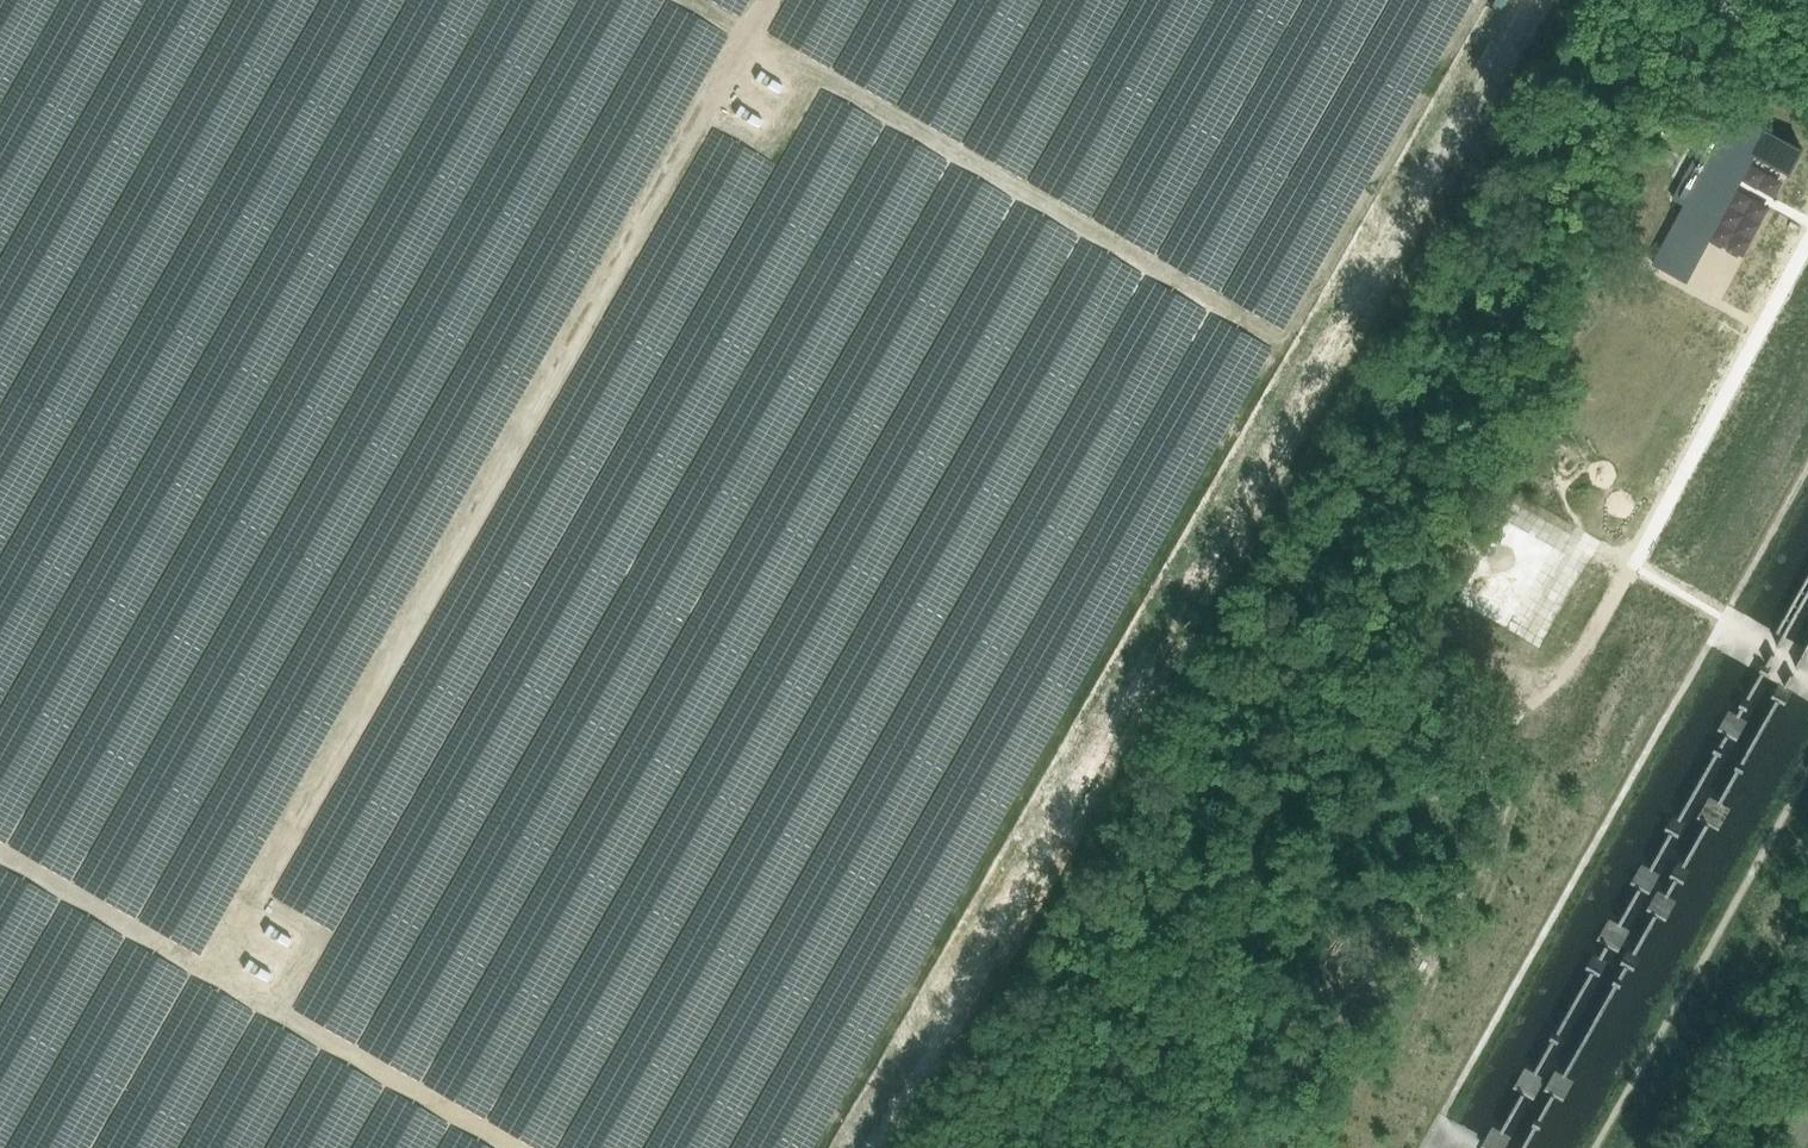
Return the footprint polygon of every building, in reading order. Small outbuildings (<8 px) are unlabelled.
[(1697,235),(1701,237),(1737,169),(1746,152),(1754,156),(1789,174),(1795,163),(1802,151),(1723,110),(1720,115),(1691,170),(1675,201),(1687,207),(1677,225),(1697,235)] [(1679,268),(1684,271),(1679,280),(1687,284),(1754,156),(1746,152),(1737,169),(1701,237),(1697,235),(1677,225),(1660,257),(1679,268)] [(1679,280),(1684,271),(1679,268),(1660,257),(1658,262),(1656,266),(1659,268),(1661,269),(1679,280)] [(1776,635),(1783,639),(1492,1147),(1525,1147),(1807,653),(1807,579),(1776,635)]
